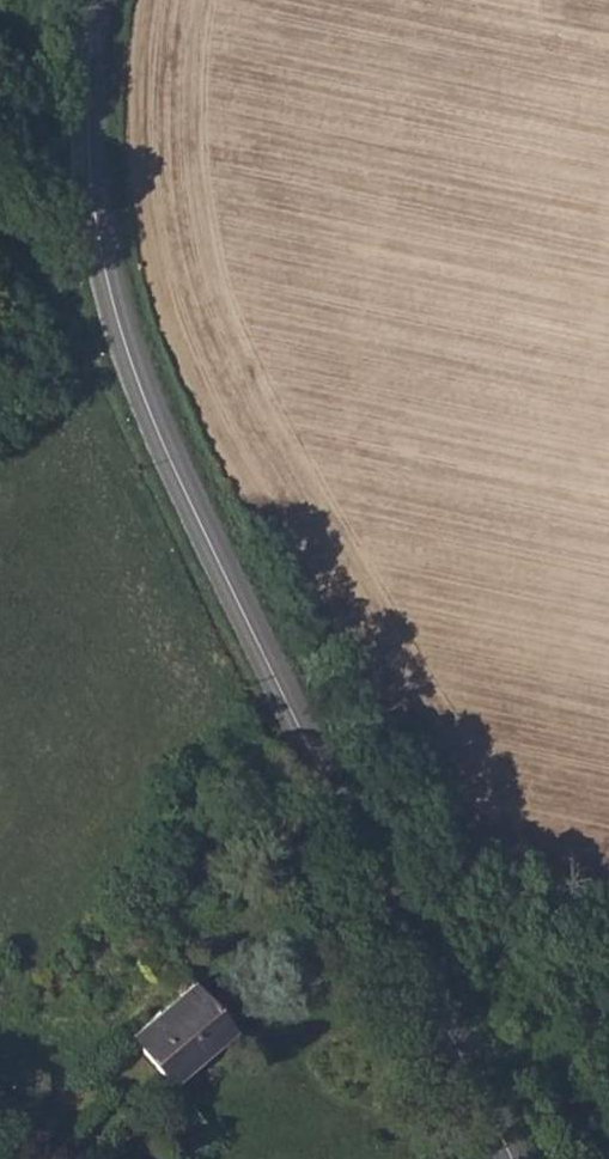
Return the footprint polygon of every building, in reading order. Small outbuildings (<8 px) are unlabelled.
[(186,986),(126,1035),(166,1083),(219,1040),(196,1011),(202,1006),(186,986)]
